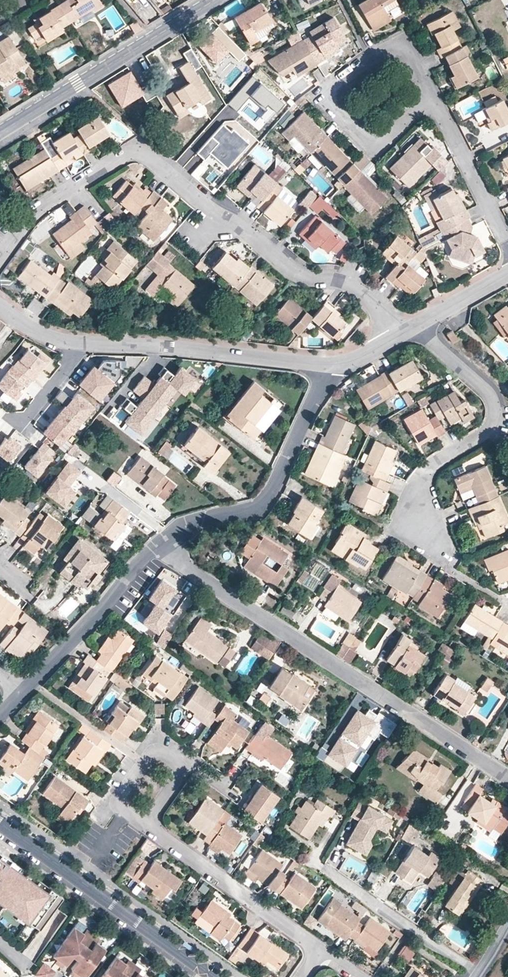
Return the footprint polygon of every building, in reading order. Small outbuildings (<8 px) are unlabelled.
[(58,4),(70,22),(96,7),(97,9),(104,5),(100,0),(65,0),(58,4)] [(157,11),(148,0),(132,0),(146,19),(157,11)] [(391,0),(365,0),(358,4),(373,30),(390,20),(386,11),(382,5),(391,0)] [(398,4),(396,0),(391,0),(382,5),(386,11),(398,4)] [(266,30),(274,25),(260,2),(234,18),(250,43),(267,32),(266,30)] [(70,22),(58,4),(38,17),(34,19),(33,19),(35,23),(27,28),(34,39),(42,33),(46,40),(63,30),(61,28),(70,22)] [(172,9),(169,4),(160,9),(163,14),(172,9)] [(461,47),(452,30),(460,26),(452,10),(426,23),(431,34),(434,33),(441,47),(436,49),(441,57),(445,55),(461,47)] [(232,17),(222,23),(226,29),(236,24),(232,17)] [(302,41),(316,63),(332,53),(329,48),(336,44),(346,38),(333,18),(309,32),(311,36),(302,41)] [(296,23),(298,28),(308,25),(306,19),(296,23)] [(142,29),(135,22),(129,25),(134,34),(142,29)] [(245,54),(218,26),(198,45),(215,62),(228,50),(238,61),(245,54)] [(297,31),(286,37),(291,46),(302,40),(297,31)] [(8,35),(0,40),(0,78),(1,79),(14,72),(26,64),(8,35)] [(302,41),(302,40),(291,46),(267,61),(269,63),(281,75),(292,69),(296,76),(305,71),(303,69),(315,62),(302,41)] [(336,44),(329,48),(332,53),(339,50),(336,44)] [(477,76),(462,47),(461,47),(445,55),(449,63),(448,64),(453,75),(459,85),(477,76)] [(184,53),(188,61),(178,67),(186,79),(188,82),(175,90),(165,95),(176,113),(185,107),(198,99),(201,104),(211,98),(194,70),(202,66),(191,48),(184,53)] [(305,71),(316,64),(315,62),(303,69),(305,71)] [(140,88),(130,71),(108,84),(122,106),(142,94),(146,101),(156,94),(149,83),(140,88)] [(16,75),(14,72),(1,79),(3,83),(16,75)] [(252,75),(227,103),(236,111),(250,95),(267,109),(260,116),(266,121),(283,103),(252,75)] [(459,85),(453,75),(450,76),(455,87),(459,85)] [(188,82),(186,79),(173,87),(175,90),(188,82)] [(497,101),(494,95),(483,102),(485,107),(497,101)] [(502,99),(497,101),(485,107),(481,109),(486,118),(489,116),(491,121),(487,123),(491,130),(507,121),(507,112),(502,99)] [(188,112),(185,107),(176,113),(179,117),(188,112)] [(320,129),(317,132),(313,128),(316,125),(303,111),(281,132),(289,140),(293,135),(309,152),(326,136),(320,129)] [(107,130),(98,115),(77,129),(80,134),(73,138),(82,153),(83,154),(90,149),(88,146),(86,143),(107,130)] [(230,130),(222,123),(196,152),(204,159),(210,153),(226,167),(249,142),(233,128),(230,130)] [(88,146),(109,134),(107,130),(86,143),(88,146)] [(73,138),(69,132),(52,142),(55,147),(47,152),(58,170),(66,165),(63,159),(72,154),(74,158),(82,153),(73,138)] [(352,162),(326,136),(309,152),(324,167),(325,165),(343,183),(358,169),(352,162)] [(407,187),(432,163),(429,160),(436,153),(431,148),(420,137),(412,145),(415,148),(404,158),(401,156),(389,168),(407,187)] [(404,158),(415,148),(412,145),(401,156),(404,158)] [(438,169),(447,160),(433,146),(431,148),(436,153),(429,160),(432,163),(438,169)] [(47,152),(44,148),(12,168),(24,187),(38,179),(40,181),(58,170),(47,152)] [(322,165),(309,152),(305,157),(317,169),(322,165)] [(358,169),(368,159),(362,153),(352,162),(358,169)] [(74,158),(72,154),(63,159),(66,165),(75,159),(74,158)] [(376,167),(368,159),(358,169),(366,177),(376,167)] [(276,183),(254,164),(240,181),(262,199),(275,183),(276,183)] [(366,177),(358,169),(343,183),(342,185),(350,193),(364,207),(370,214),(386,198),(366,177)] [(444,174),(440,170),(432,179),(437,183),(444,174)] [(25,190),(40,181),(38,179),(24,187),(25,190)] [(410,197),(393,179),(389,183),(407,200),(410,197)] [(133,214),(151,193),(145,188),(143,190),(140,193),(132,186),(125,180),(112,195),(133,214)] [(143,190),(135,182),(132,186),(140,193),(143,190)] [(293,209),(276,195),(282,189),(275,183),(262,199),(257,205),(271,217),(273,215),(282,222),(293,209)] [(454,193),(451,188),(437,195),(432,198),(437,208),(442,218),(435,221),(439,228),(440,231),(442,230),(458,222),(467,218),(469,217),(464,207),(462,208),(454,193)] [(435,189),(423,195),(431,210),(437,208),(432,198),(437,195),(435,189)] [(310,205),(318,196),(310,190),(299,204),(306,210),(310,205)] [(153,241),(172,218),(162,209),(167,203),(153,191),(151,193),(140,206),(148,212),(136,226),(153,241)] [(464,207),(457,192),(454,193),(462,208),(464,207)] [(364,207),(350,193),(345,199),(359,213),(364,207)] [(318,196),(310,205),(318,212),(323,207),(333,217),(338,212),(319,194),(318,196)] [(8,201),(4,198),(0,203),(0,211),(1,212),(8,201)] [(97,222),(84,206),(69,217),(71,219),(52,234),(66,252),(91,232),(88,228),(97,222)] [(282,222),(273,215),(271,217),(280,225),(282,222)] [(327,252),(330,248),(333,245),(338,250),(345,242),(315,215),(299,233),(305,239),(307,237),(313,242),(315,241),(319,244),(327,252)] [(483,250),(476,236),(469,234),(471,226),(467,218),(458,222),(442,230),(451,248),(455,256),(465,260),(474,255),(483,250)] [(46,223),(31,232),(37,241),(51,232),(46,223)] [(418,238),(413,227),(409,228),(416,246),(411,253),(414,255),(421,247),(419,242),(418,238)] [(440,231),(439,228),(418,238),(419,242),(436,233),(440,231)] [(422,248),(439,239),(436,233),(419,242),(421,247),(422,248)] [(402,257),(410,248),(396,236),(383,251),(391,257),(389,260),(395,265),(385,277),(391,282),(392,282),(408,262),(402,257)] [(319,244),(315,241),(313,242),(307,237),(305,239),(315,248),(319,244)] [(110,251),(130,268),(138,260),(114,240),(107,249),(110,251)] [(71,258),(85,247),(80,241),(66,252),(71,258)] [(421,247),(414,255),(411,259),(418,266),(426,256),(425,255),(421,247)] [(465,260),(455,256),(451,248),(448,256),(471,263),(474,255),(465,260)] [(101,255),(104,258),(110,251),(107,249),(101,255)] [(113,289),(130,268),(110,251),(104,258),(99,264),(102,266),(95,275),(103,281),(113,289)] [(194,285),(168,263),(170,261),(157,251),(154,255),(146,264),(158,274),(145,289),(153,296),(161,285),(172,294),(181,301),(194,285)] [(233,286),(249,267),(237,257),(235,259),(225,251),(211,267),(233,286)] [(345,262),(349,254),(343,251),(339,259),(345,262)] [(52,288),(60,277),(53,272),(50,275),(30,260),(17,277),(45,297),(52,288)] [(205,265),(199,260),(195,265),(200,270),(205,265)] [(414,291),(424,279),(407,264),(392,282),(398,287),(402,282),(414,291)] [(255,305),(273,285),(263,276),(262,278),(255,273),(257,271),(250,266),(249,267),(233,286),(255,305)] [(103,281),(95,275),(91,280),(87,277),(84,281),(91,287),(93,284),(98,288),(103,281)] [(92,299),(68,281),(66,283),(59,278),(52,288),(45,297),(70,315),(73,312),(79,317),(92,299)] [(181,301),(172,294),(167,299),(176,307),(181,301)] [(297,305),(289,297),(288,299),(296,306),(297,305)] [(312,317),(297,305),(296,306),(288,299),(275,314),(291,328),(282,338),(288,344),(311,318),(312,317)] [(340,314),(325,301),(323,303),(338,316),(340,314)] [(338,316),(323,303),(312,317),(311,318),(332,336),(345,322),(338,316)] [(505,306),(494,314),(497,319),(507,333),(507,309),(505,306)] [(505,329),(497,319),(493,322),(500,332),(505,329)] [(458,339),(452,330),(447,334),(453,343),(458,339)] [(14,366),(31,379),(32,380),(38,373),(36,372),(39,369),(40,370),(48,360),(40,353),(37,356),(28,349),(20,359),(19,359),(14,366)] [(143,356),(125,355),(125,366),(135,366),(143,356)] [(422,377),(412,359),(388,373),(398,391),(422,377)] [(93,365),(78,383),(81,385),(88,377),(91,379),(93,376),(93,375),(105,360),(103,360),(96,367),(93,365)] [(120,360),(105,360),(93,375),(93,376),(91,379),(88,377),(81,385),(99,400),(119,374),(120,360)] [(13,365),(0,381),(0,387),(16,400),(22,392),(18,389),(22,384),(25,387),(31,379),(14,366),(13,365)] [(164,367),(158,374),(161,376),(177,388),(184,394),(196,379),(180,367),(174,375),(164,367)] [(398,391),(388,373),(387,371),(381,375),(381,376),(356,390),(367,409),(398,391)] [(165,404),(177,388),(161,376),(154,384),(144,376),(139,383),(165,404)] [(255,440),(283,405),(275,397),(271,402),(260,393),(263,388),(253,380),(225,415),(255,440)] [(152,419),(165,404),(139,383),(133,390),(143,398),(137,406),(152,419)] [(55,397),(65,405),(83,419),(94,406),(76,392),(71,398),(61,390),(55,397)] [(414,403),(407,391),(401,395),(407,406),(414,403)] [(445,416),(447,419),(457,413),(461,418),(460,418),(463,423),(474,416),(464,399),(460,402),(454,391),(430,405),(438,420),(445,416)] [(438,420),(430,405),(425,396),(417,401),(422,408),(403,419),(418,445),(436,435),(437,437),(445,432),(438,420)] [(140,434),(152,419),(137,406),(127,398),(121,405),(131,413),(125,421),(140,434)] [(83,419),(65,405),(54,419),(71,433),(72,433),(83,419)] [(461,418),(457,413),(447,419),(450,424),(460,418),(461,418)] [(342,453),(355,424),(335,415),(325,437),(322,435),(319,443),(342,453)] [(66,439),(71,433),(54,419),(43,432),(59,445),(65,438),(66,439)] [(371,427),(364,420),(358,424),(368,435),(371,427)] [(388,428),(382,421),(371,427),(374,432),(381,428),(383,431),(388,428)] [(229,450),(197,426),(184,444),(204,459),(201,463),(212,472),(229,450)] [(9,461),(21,445),(10,436),(8,440),(5,437),(3,439),(0,436),(0,454),(9,461)] [(385,481),(389,473),(386,472),(390,463),(391,463),(396,450),(376,440),(362,471),(370,474),(385,481)] [(163,456),(171,445),(165,441),(157,452),(163,456)] [(44,442),(39,448),(24,466),(36,476),(50,459),(49,458),(54,451),(44,442)] [(77,446),(73,443),(67,451),(71,454),(77,446)] [(332,486),(346,455),(342,453),(319,443),(305,474),(332,486)] [(204,459),(184,444),(181,448),(201,463),(204,459)] [(175,485),(162,475),(163,474),(140,456),(128,471),(151,489),(149,491),(156,496),(157,494),(164,499),(175,485)] [(80,471),(68,461),(45,491),(65,506),(76,492),(68,486),(80,471)] [(352,468),(344,464),(342,469),(345,471),(341,480),(346,482),(352,468)] [(497,495),(485,466),(454,479),(459,490),(471,485),(479,503),(497,495)] [(200,484),(208,476),(200,469),(192,477),(200,484)] [(113,471),(106,481),(114,487),(121,477),(113,471)] [(151,489),(128,471),(126,474),(149,491),(151,489)] [(383,505),(389,492),(386,491),(390,483),(385,481),(370,474),(367,482),(358,479),(348,501),(362,507),(361,509),(375,515),(381,503),(383,505)] [(5,494),(0,500),(0,516),(4,519),(16,528),(14,531),(21,536),(32,522),(25,517),(29,512),(5,494)] [(105,509),(114,499),(108,494),(99,505),(105,509)] [(498,495),(479,503),(468,508),(472,518),(476,516),(486,537),(503,530),(501,525),(507,521),(507,519),(498,495)] [(314,523),(323,509),(302,496),(292,511),(294,512),(286,524),(309,538),(317,525),(314,523)] [(122,522),(130,512),(114,499),(105,509),(108,511),(102,518),(100,517),(93,525),(110,538),(116,530),(119,532),(125,524),(122,522)] [(101,515),(89,505),(81,516),(93,525),(100,517),(101,515)] [(63,526),(47,514),(45,517),(39,513),(32,522),(21,536),(27,541),(23,545),(34,553),(41,544),(48,536),(53,539),(63,526)] [(16,528),(4,519),(2,522),(14,531),(16,528)] [(377,549),(370,544),(370,542),(361,537),(360,538),(356,536),(358,534),(353,531),(355,528),(346,523),(340,533),(341,533),(331,550),(357,566),(358,564),(365,568),(377,549)] [(131,529),(125,524),(119,532),(116,530),(110,538),(117,543),(123,536),(125,537),(131,529)] [(366,535),(355,528),(353,531),(358,534),(356,536),(360,538),(361,537),(364,538),(366,535)] [(241,552),(249,558),(244,566),(255,573),(257,570),(277,584),(287,568),(281,564),(288,554),(262,537),(260,541),(251,535),(241,552)] [(46,548),(53,539),(48,536),(41,544),(46,548)] [(105,559),(79,539),(64,558),(68,561),(60,572),(70,579),(72,576),(80,582),(86,587),(91,581),(98,571),(96,570),(105,559)] [(484,560),(488,570),(492,568),(497,582),(507,577),(507,550),(484,560)] [(412,564),(397,554),(394,560),(417,574),(419,570),(411,565),(412,564)] [(98,571),(107,560),(105,559),(96,570),(98,571)] [(413,596),(427,575),(419,570),(417,574),(394,560),(382,579),(406,593),(406,592),(413,596)] [(277,584),(257,570),(255,573),(276,586),(277,584)] [(93,583),(101,574),(98,571),(91,581),(93,583)] [(361,601),(337,586),(341,580),(332,575),(324,587),(332,592),(324,605),(348,621),(361,601)] [(437,617),(451,594),(441,588),(432,583),(434,579),(427,575),(413,596),(412,598),(419,603),(418,605),(437,617)] [(53,588),(66,595),(73,584),(60,576),(53,588)] [(72,576),(70,579),(78,586),(80,582),(72,576)] [(443,585),(434,579),(432,583),(441,588),(443,585)] [(148,599),(156,604),(162,608),(175,589),(161,580),(148,599)] [(326,602),(332,592),(324,587),(317,597),(326,602)] [(392,598),(397,591),(391,587),(387,595),(392,598)] [(10,601),(7,605),(4,603),(7,599),(0,594),(0,625),(2,627),(6,622),(12,627),(13,625),(17,619),(23,612),(10,601)] [(162,608),(156,604),(143,622),(158,632),(170,613),(162,608)] [(481,608),(474,604),(464,621),(477,629),(488,636),(482,647),(486,649),(489,643),(503,621),(485,611),(484,610),(481,608)] [(294,613),(283,606),(279,611),(291,619),(294,613)] [(13,625),(12,627),(0,642),(0,644),(6,648),(8,645),(12,647),(10,650),(16,654),(21,655),(29,645),(34,648),(48,630),(23,612),(17,619),(23,624),(19,629),(13,625)] [(229,647),(207,631),(212,624),(201,616),(185,640),(217,663),(219,661),(225,665),(234,653),(228,649),(229,647)] [(477,629),(464,621),(460,627),(474,635),(477,629)] [(503,621),(489,643),(507,655),(507,624),(503,621)] [(119,629),(112,639),(108,644),(104,641),(98,650),(102,653),(97,660),(110,670),(111,671),(134,639),(119,629)] [(163,649),(172,635),(164,630),(156,643),(163,649)] [(349,647),(355,637),(349,633),(342,643),(349,647)] [(411,676),(424,655),(408,644),(411,640),(402,634),(386,659),(394,664),(392,668),(402,674),(404,672),(411,676)] [(354,651),(361,641),(355,637),(349,647),(354,651)] [(269,649),(258,642),(253,649),(264,656),(269,649)] [(437,649),(448,654),(452,648),(441,642),(437,649)] [(26,658),(34,648),(29,645),(21,655),(26,658)] [(93,695),(76,683),(93,658),(89,654),(83,662),(85,663),(68,686),(88,700),(93,695)] [(188,678),(155,655),(142,673),(152,680),(156,684),(155,685),(166,693),(165,694),(172,699),(188,678)] [(97,660),(93,658),(76,683),(93,695),(110,670),(97,660)] [(314,688),(281,666),(268,687),(267,686),(259,700),(268,706),(277,692),(301,708),(314,688)] [(446,702),(456,708),(459,703),(467,709),(477,694),(469,689),(467,691),(453,682),(454,679),(445,674),(433,693),(442,699),(444,696),(448,699),(446,702)] [(127,693),(132,686),(119,676),(114,683),(127,693)] [(148,685),(152,680),(145,676),(142,681),(148,685)] [(487,692),(494,682),(487,677),(480,688),(487,692)] [(166,693),(155,685),(153,689),(163,696),(165,694),(166,693)] [(211,711),(218,700),(198,686),(185,705),(194,712),(204,719),(202,722),(208,726),(214,718),(217,715),(211,711)] [(240,704),(230,696),(227,700),(238,707),(240,704)] [(131,727),(137,720),(139,722),(144,715),(131,705),(129,708),(120,701),(111,712),(114,715),(108,723),(104,730),(121,742),(131,727)] [(463,715),(467,709),(459,703),(456,708),(455,710),(463,715)] [(248,731),(233,720),(237,714),(224,704),(217,715),(214,718),(220,723),(209,738),(223,748),(227,741),(236,748),(248,731)] [(28,732),(42,713),(39,710),(25,730),(28,732)] [(387,738),(396,724),(378,712),(375,717),(367,711),(364,715),(357,711),(328,756),(345,767),(366,735),(373,740),(379,732),(387,738)] [(108,723),(114,715),(111,712),(105,721),(108,723)] [(204,719),(194,712),(192,714),(202,722),(204,719)] [(58,724),(42,713),(28,732),(22,741),(29,746),(38,752),(42,747),(58,724)] [(280,769),(291,753),(267,736),(273,727),(265,721),(245,748),(252,753),(254,750),(264,757),(280,769)] [(105,751),(110,744),(83,724),(79,730),(85,734),(66,759),(85,772),(91,763),(101,749),(105,751)] [(223,748),(209,738),(207,742),(220,752),(223,748)] [(38,752),(29,746),(24,753),(10,743),(0,757),(0,763),(5,766),(13,770),(27,780),(41,761),(44,756),(38,752)] [(42,747),(38,752),(44,756),(48,751),(42,747)] [(95,765),(105,751),(101,749),(91,763),(95,765)] [(441,784),(450,770),(440,764),(438,766),(432,762),(432,761),(413,749),(401,761),(418,777),(417,779),(423,783),(418,791),(437,802),(442,794),(435,790),(440,783),(441,784)] [(264,757),(254,750),(252,753),(251,754),(261,761),(264,757)] [(49,767),(52,762),(44,756),(41,761),(49,767)] [(418,777),(401,761),(396,767),(416,780),(417,779),(418,777)] [(68,822),(76,811),(80,806),(83,808),(89,800),(54,776),(42,793),(63,807),(57,815),(68,822)] [(261,822),(279,796),(261,783),(250,799),(253,801),(246,811),(261,822)] [(507,822),(507,808),(506,807),(506,808),(496,801),(494,804),(490,802),(479,795),(483,789),(476,784),(464,802),(471,806),(467,811),(478,818),(493,828),(501,833),(507,822)] [(218,818),(224,810),(205,797),(190,819),(202,827),(200,830),(206,835),(218,818)] [(250,799),(248,797),(241,807),(246,811),(253,801),(250,799)] [(317,823),(325,812),(329,815),(331,817),(335,810),(318,799),(314,805),(307,801),(302,808),(298,814),(290,826),(308,838),(317,823)] [(386,832),(392,820),(383,815),(384,813),(359,800),(350,815),(359,820),(348,841),(357,846),(367,843),(369,840),(376,827),(386,832)] [(467,811),(471,806),(464,802),(461,807),(467,811)] [(401,813),(391,807),(387,813),(397,820),(401,813)] [(230,814),(224,810),(218,818),(224,823),(230,814)] [(329,815),(325,812),(317,823),(322,826),(329,815)] [(68,822),(57,815),(55,818),(66,825),(68,822)] [(224,823),(218,818),(206,835),(203,839),(209,843),(211,841),(229,853),(242,835),(224,823)] [(493,828),(478,818),(476,822),(490,831),(493,828)] [(202,827),(190,819),(188,821),(200,830),(202,827)] [(416,837),(421,830),(409,822),(400,837),(408,843),(413,836),(416,837)] [(259,833),(255,830),(248,840),(252,843),(259,833)] [(256,847),(264,836),(259,833),(252,843),(256,847)] [(154,844),(147,839),(140,848),(148,853),(154,844)] [(369,840),(367,843),(357,846),(348,841),(346,843),(366,854),(371,845),(369,840)] [(221,848),(211,841),(209,843),(207,846),(218,853),(221,848)] [(429,874),(440,858),(431,851),(428,855),(413,845),(395,871),(405,878),(412,866),(418,870),(420,868),(429,874)] [(268,882),(267,884),(274,889),(282,877),(285,873),(279,869),(282,864),(261,849),(244,874),(253,881),(256,877),(258,875),(268,882)] [(20,915),(24,911),(42,925),(62,897),(50,888),(47,892),(36,884),(19,872),(8,864),(11,860),(0,852),(0,901),(20,915)] [(132,877),(144,860),(136,854),(124,871),(132,877)] [(22,868),(11,860),(8,864),(19,872),(22,868)] [(181,880),(153,860),(150,864),(144,860),(132,877),(139,882),(141,879),(153,888),(151,891),(162,899),(171,887),(174,889),(181,880)] [(411,882),(418,870),(412,866),(405,878),(411,882)] [(429,874),(420,868),(418,870),(428,876),(429,874)] [(470,899),(483,880),(468,870),(465,874),(458,869),(451,879),(458,884),(444,904),(458,914),(464,904),(460,901),(464,895),(470,899)] [(442,883),(446,877),(436,871),(433,876),(442,883)] [(301,909),(316,888),(295,873),(288,882),(282,877),(274,889),(280,893),(281,891),(291,898),(289,900),(301,909)] [(268,882),(258,875),(256,877),(267,884),(268,882)] [(437,891),(442,883),(433,876),(427,885),(437,891)] [(50,888),(39,880),(36,884),(47,892),(50,888)] [(291,898),(281,891),(280,893),(289,900),(291,898)] [(470,899),(464,895),(460,901),(464,904),(458,914),(460,915),(470,899)] [(358,921),(367,909),(358,903),(354,908),(358,912),(356,915),(340,904),(342,902),(333,896),(317,919),(345,939),(348,935),(358,921)] [(240,925),(228,917),(230,914),(210,899),(202,912),(200,915),(215,926),(210,933),(220,940),(223,936),(229,940),(230,939),(239,926),(240,925)] [(200,915),(202,912),(196,907),(192,913),(198,918),(200,915)] [(24,911),(20,915),(39,929),(42,925),(24,911)] [(317,919),(309,914),(302,924),(310,930),(317,919)] [(215,926),(200,915),(198,918),(195,922),(210,933),(215,926)] [(376,951),(390,931),(370,917),(364,926),(358,921),(348,935),(354,939),(366,947),(368,945),(376,951)] [(66,964),(73,955),(79,945),(84,949),(77,958),(70,968),(84,976),(105,948),(96,941),(89,937),(83,932),(74,925),(52,955),(64,963),(66,964)] [(232,941),(241,928),(239,926),(230,939),(232,941)] [(85,928),(83,932),(89,937),(96,941),(99,938),(92,933),(85,928)] [(288,954),(250,928),(238,945),(259,959),(261,956),(267,960),(272,959),(280,965),(288,954)] [(400,938),(403,934),(395,928),(393,933),(400,938)] [(376,951),(368,945),(366,947),(354,939),(353,940),(373,955),(376,951)] [(405,942),(398,951),(407,958),(414,949),(405,942)] [(79,945),(73,955),(77,958),(84,949),(79,945)] [(235,962),(242,953),(237,950),(230,959),(235,962)] [(100,976),(121,976),(122,976),(123,976),(146,976),(138,972),(131,967),(125,962),(116,956),(100,976)] [(131,967),(138,972),(141,968),(128,959),(125,962),(131,967)] [(280,965),(272,959),(267,960),(278,968),(280,965)] [(56,972),(43,963),(35,975),(37,976),(52,976),(56,972)] [(446,970),(434,963),(432,966),(443,974),(446,970)] [(411,966),(406,973),(409,975),(408,976),(426,976),(411,966)] [(0,969),(0,976),(9,976),(0,969)]
